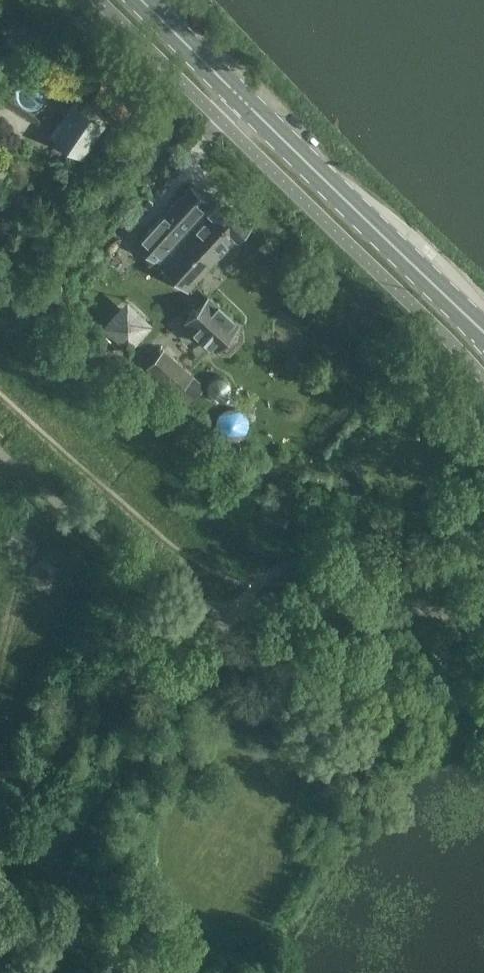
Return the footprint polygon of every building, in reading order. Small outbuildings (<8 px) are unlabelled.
[(129,108),(101,82),(88,96),(115,123),(129,108)] [(80,161),(104,129),(76,108),(52,140),(80,161)] [(188,290),(237,238),(251,223),(222,196),(207,212),(202,207),(207,201),(191,186),(138,244),(154,259),(186,225),(192,230),(160,264),(188,290)] [(128,296),(105,321),(132,346),(154,321),(128,296)] [(239,324),(208,296),(185,322),(215,349),(239,324)] [(193,375),(163,349),(147,367),(177,393),(193,375)] [(227,406),(220,435),(245,441),(252,412),(227,406)]
